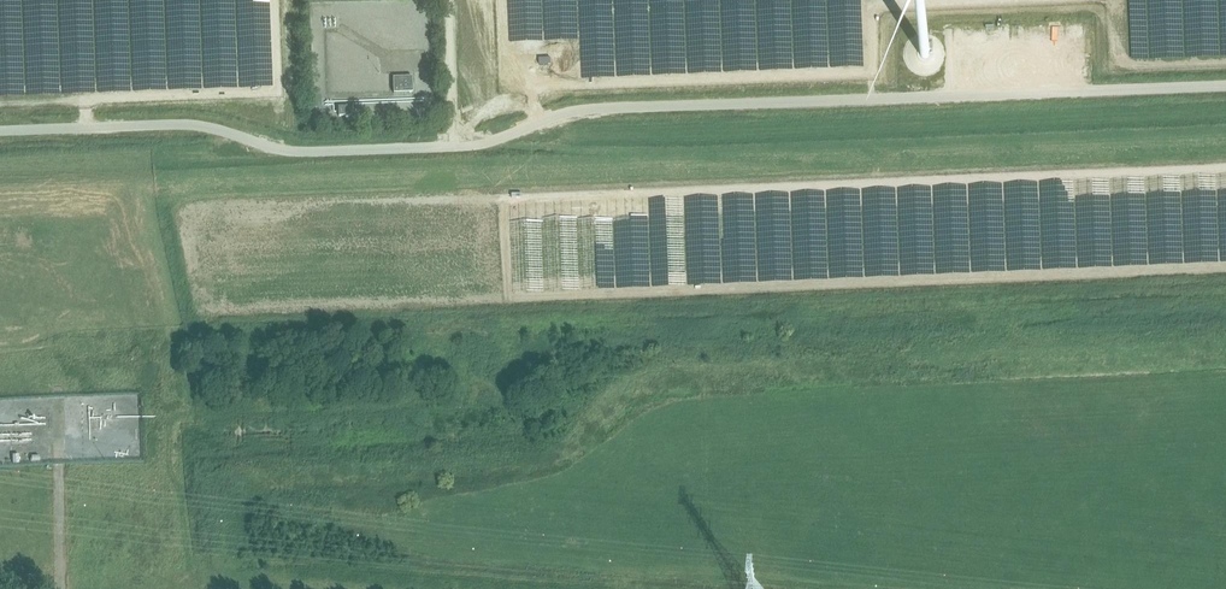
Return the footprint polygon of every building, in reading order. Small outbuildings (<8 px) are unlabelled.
[(393,78),(394,94),(413,93),(412,77),(393,78)] [(351,107),(338,108),(339,117),(351,117),(351,107)]
